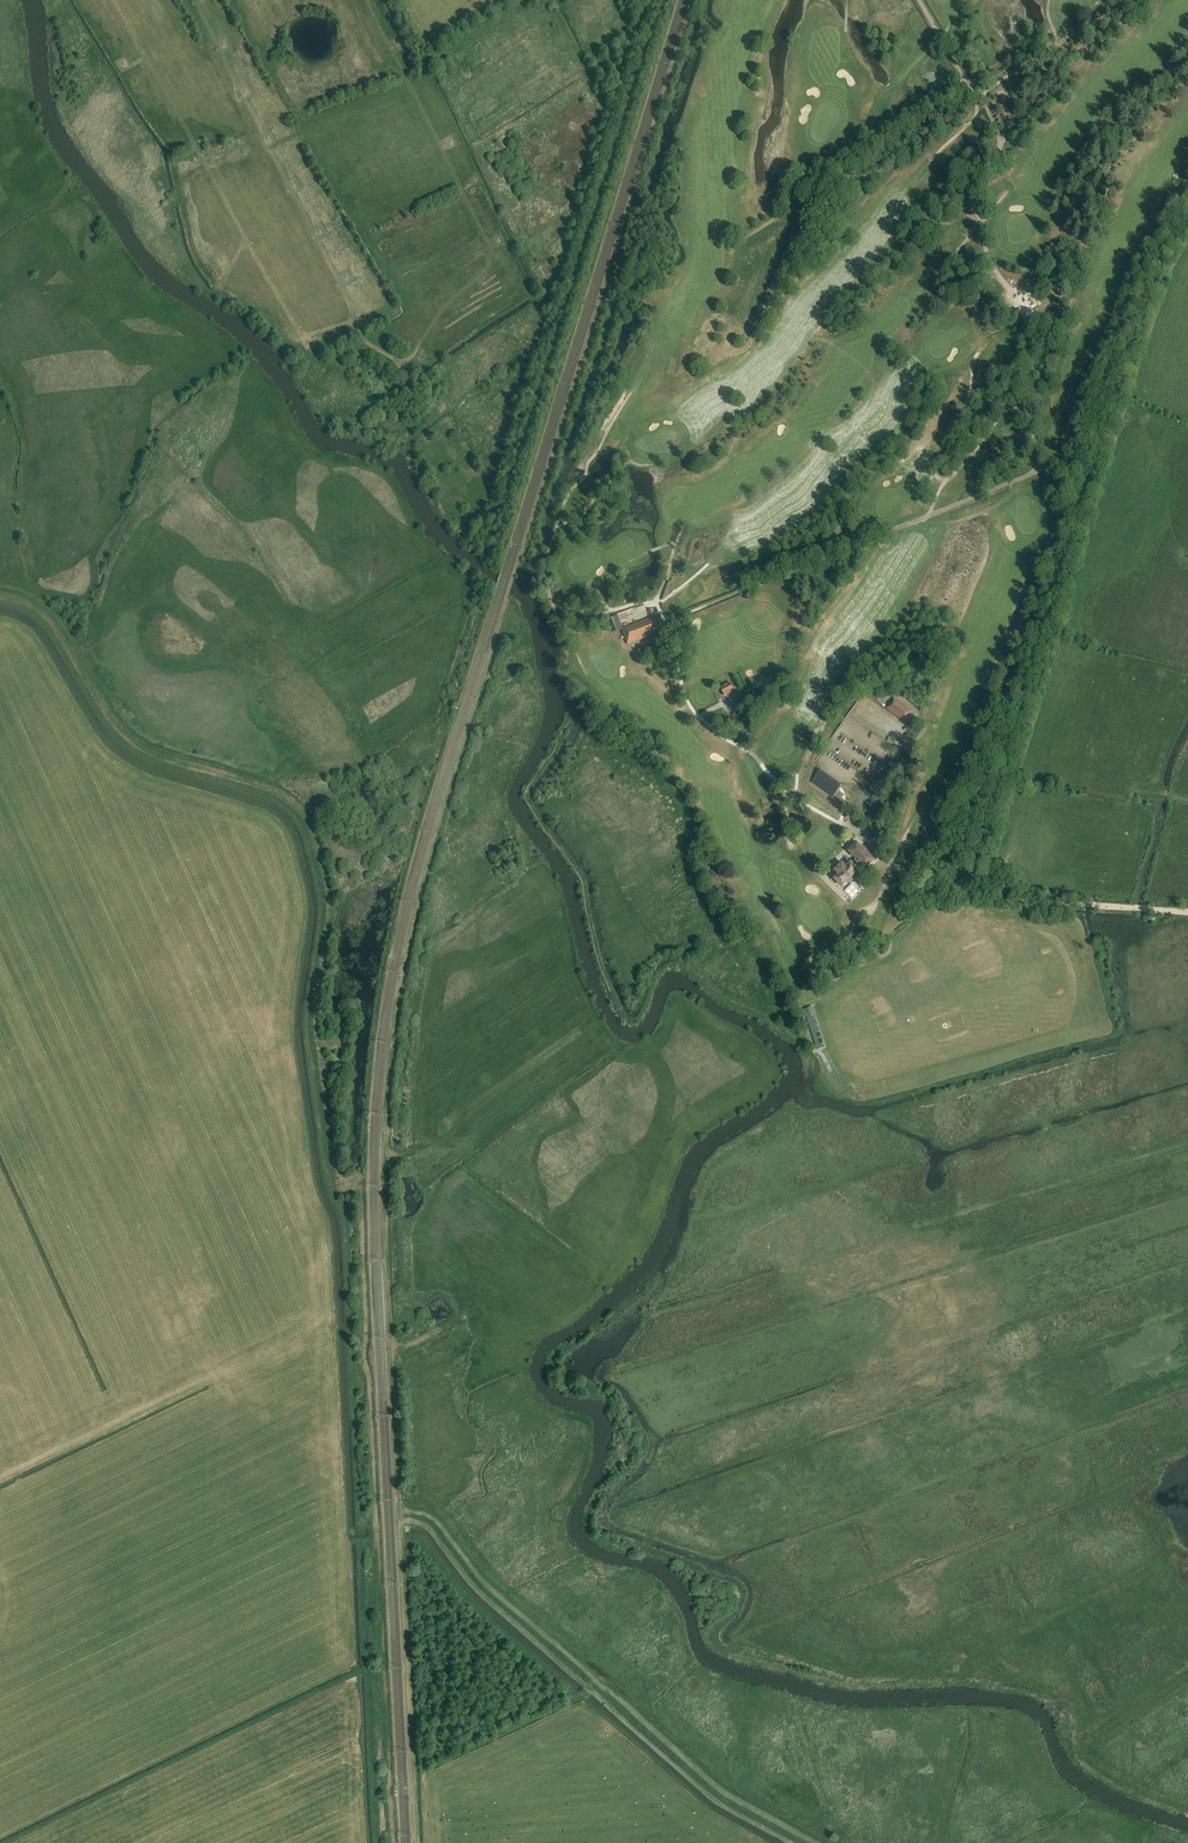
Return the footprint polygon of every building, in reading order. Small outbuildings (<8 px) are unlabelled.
[(658,615),(621,629),(627,645),(664,631),(658,615)] [(733,697),(736,695),(734,692),(734,691),(730,683),(720,689),(724,696),(726,695),(727,696),(731,693),(733,697)] [(745,694),(736,699),(739,705),(748,700),(745,694)] [(912,711),(894,698),(887,709),(905,722),(912,711)] [(861,708),(877,719),(882,713),(866,702),(861,708)] [(826,780),(817,793),(838,807),(847,794),(826,780)] [(863,864),(866,867),(868,865),(869,866),(871,863),(870,862),(873,860),(871,858),(872,857),(862,847),(861,849),(857,845),(850,852),(856,858),(846,868),(842,864),(835,871),(839,875),(835,880),(842,887),(843,886),(844,886),(845,886),(846,886),(846,885),(847,884),(847,883),(846,882),(847,883),(850,883),(854,878),(854,875),(858,870),(857,870),(863,864)] [(817,1050),(825,1048),(813,1007),(802,1011),(804,1014),(806,1013),(817,1050)]
